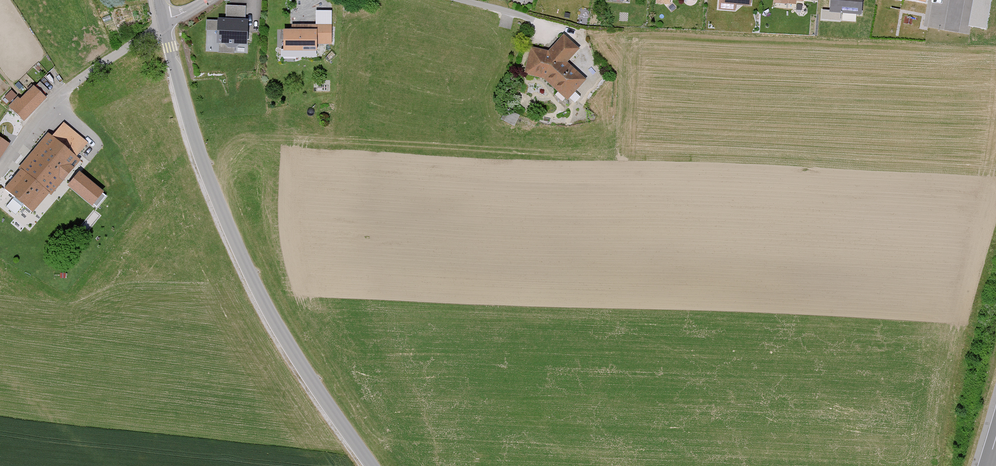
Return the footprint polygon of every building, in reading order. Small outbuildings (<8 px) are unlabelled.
[(717,8),(735,10),(736,5),(750,6),(750,0),(718,0),(717,8)] [(829,14),(838,14),(838,12),(859,13),(860,0),(829,0),(829,14)] [(967,27),(986,30),(991,0),(971,0),(967,27)] [(219,15),(217,41),(248,42),(249,17),(219,15)] [(328,46),(328,26),(289,27),(289,32),(279,32),(280,53),(312,52),(312,47),(328,46)] [(524,74),(544,78),(568,99),(586,79),(567,62),(579,49),(563,34),(548,51),(530,47),(524,74)] [(46,97),(34,85),(22,98),(20,96),(9,107),(24,121),(46,97)] [(507,108),(501,119),(514,125),(520,114),(507,108)] [(88,142),(64,121),(52,136),(47,132),(18,166),(21,169),(5,187),(32,211),(49,190),(53,193),(81,159),(77,155),(88,142)] [(10,143),(0,136),(0,156),(10,143)] [(104,191),(79,170),(68,184),(92,204),(104,191)]
